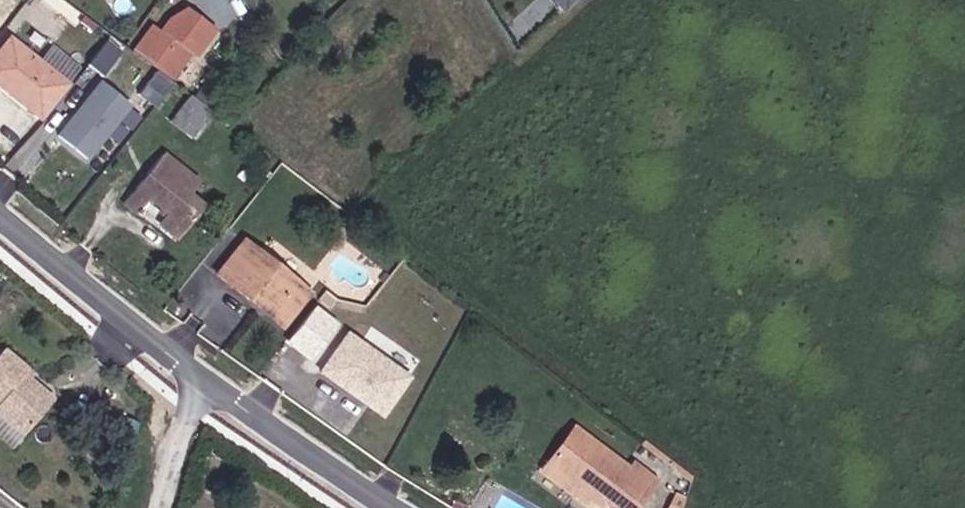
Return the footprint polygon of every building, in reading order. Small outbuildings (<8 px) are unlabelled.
[(565,8),(573,0),(557,0),(565,8)] [(153,60),(179,80),(214,33),(181,8),(162,34),(153,27),(138,48),(153,60)] [(46,106),(84,62),(58,39),(42,58),(13,32),(0,48),(0,83),(12,93),(38,115),(46,106)] [(89,63),(105,74),(123,47),(108,37),(89,63)] [(133,87),(159,107),(179,80),(153,60),(133,87)] [(231,88),(210,73),(193,95),(214,112),(223,119),(232,106),(222,99),(231,88)] [(133,102),(103,78),(58,136),(88,160),(133,102)] [(175,117),(195,134),(214,112),(193,95),(175,117)] [(221,201),(166,157),(128,205),(138,213),(150,197),(170,212),(164,220),(189,240),(221,201)] [(257,245),(236,271),(227,282),(243,295),(265,312),(290,333),(297,325),(320,296),(257,245)] [(415,377),(315,309),(290,344),(325,368),(321,374),(387,419),(415,377)] [(7,352),(0,360),(0,400),(5,405),(0,410),(0,411),(30,437),(57,404),(27,380),(32,374),(7,352)] [(554,461),(548,469),(587,500),(592,493),(606,505),(611,499),(622,507),(636,507),(657,481),(632,459),(623,471),(578,433),(554,461)] [(638,451),(689,488),(693,477),(646,441),(638,451)] [(669,507),(682,507),(685,498),(672,494),(669,507)]
